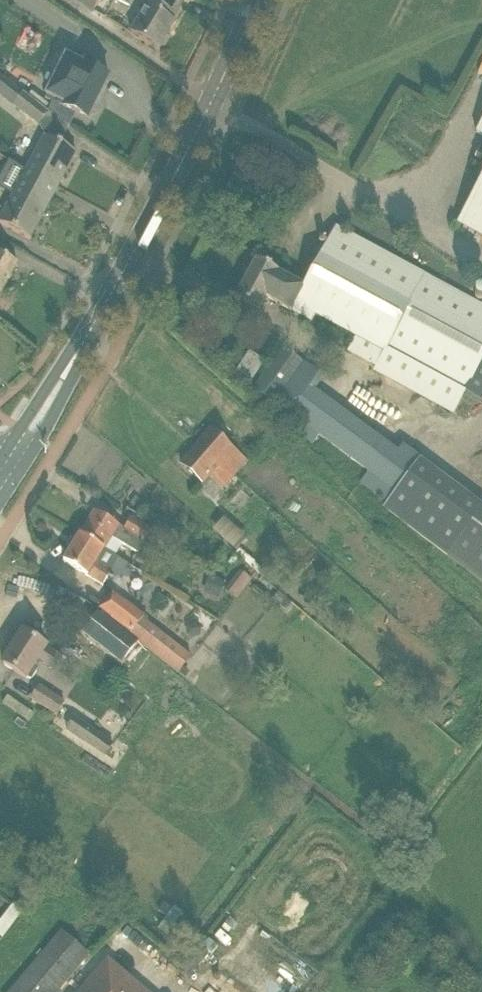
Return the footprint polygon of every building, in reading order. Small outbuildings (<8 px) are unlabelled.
[(92,12),(100,0),(73,0),(92,12)] [(144,4),(128,32),(157,50),(174,21),(172,19),(183,0),(143,0),(142,2),(144,4)] [(66,57),(45,99),(52,103),(47,112),(48,112),(48,113),(69,126),(75,115),(88,121),(88,120),(96,105),(96,106),(102,94),(101,94),(102,91),(109,78),(84,66),(66,57)] [(12,107),(37,127),(48,113),(48,112),(47,112),(23,93),(12,107)] [(0,177),(0,189),(11,195),(0,216),(0,223),(12,230),(30,239),(58,187),(76,153),(58,144),(43,136),(25,170),(9,161),(0,177)] [(460,220),(481,232),(481,180),(460,220)] [(236,298),(258,310),(265,297),(284,307),(311,322),(315,315),(326,295),(393,331),(382,353),(463,392),(481,401),(481,306),(352,237),(335,227),(318,258),(303,287),(278,274),(279,272),(261,263),(256,260),(236,298)] [(17,264),(0,254),(0,294),(17,264)] [(276,358),(253,388),(273,402),(295,372),(276,358)] [(297,374),(289,385),(308,398),(314,390),(323,378),(304,364),(297,374)] [(180,465),(201,483),(232,449),(210,430),(180,465)] [(383,507),(481,582),(481,507),(419,459),(386,502),(383,507)] [(95,511),(80,535),(105,550),(112,539),(137,554),(151,532),(149,530),(132,519),(125,530),(95,511)] [(158,519),(150,515),(147,519),(155,523),(158,519)] [(71,549),(63,561),(80,572),(102,586),(103,585),(108,576),(118,559),(105,550),(80,535),(79,536),(78,538),(76,536),(73,537),(68,544),(69,548),(71,549)] [(224,591),(236,599),(251,580),(239,571),(224,591)] [(208,577),(203,593),(219,598),(224,582),(208,577)] [(277,591),(271,598),(278,604),(284,596),(277,591)] [(129,634),(128,636),(178,674),(191,657),(142,620),(144,617),(111,592),(98,609),(129,634)] [(97,612),(80,633),(121,665),(137,644),(97,612)] [(23,632),(3,664),(27,680),(39,662),(52,670),(60,657),(23,632)] [(29,700),(55,717),(64,703),(38,686),(29,700)] [(81,741),(105,758),(114,745),(90,728),(81,741)] [(1,938),(21,912),(12,905),(0,921),(0,937),(1,938)] [(89,955),(61,931),(9,991),(57,991),(89,955)] [(116,936),(112,940),(119,946),(122,941),(116,936)] [(107,959),(79,991),(146,991),(107,959)] [(224,971),(209,991),(253,991),(224,971)]
